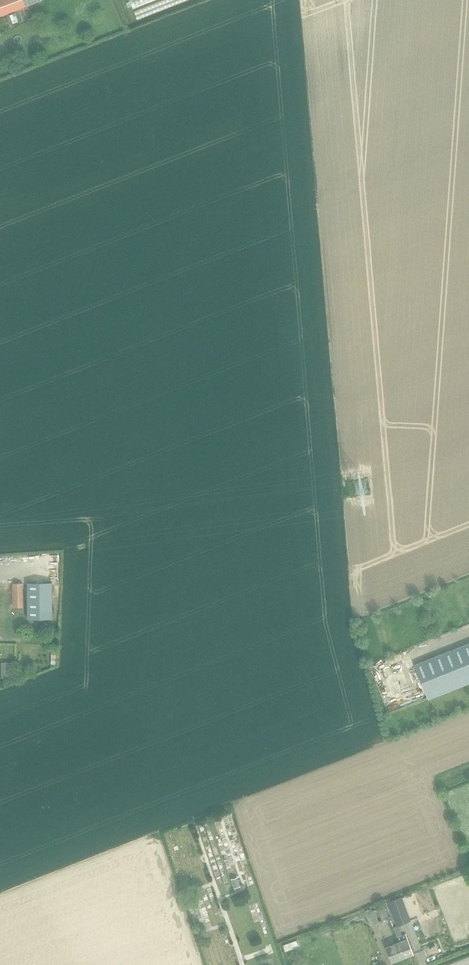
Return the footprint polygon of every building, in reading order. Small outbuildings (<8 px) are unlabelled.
[(40,0),(0,0),(0,16),(40,0)] [(22,582),(13,582),(13,607),(22,607),(22,582)] [(52,582),(27,582),(27,619),(52,618),(52,582)] [(414,664),(428,699),(468,682),(468,643),(414,664)] [(1,656),(0,669),(9,669),(9,657),(1,656)] [(237,877),(231,879),(234,888),(240,886),(237,877)] [(401,897),(387,902),(396,925),(410,920),(401,897)] [(378,909),(382,920),(388,918),(384,906),(378,909)] [(370,925),(376,923),(370,908),(364,911),(370,925)] [(407,938),(398,941),(404,958),(413,954),(407,938)] [(296,940),(283,945),(285,951),(293,949),(292,947),(298,945),(296,940)] [(404,958),(398,941),(385,947),(392,963),(404,958)]
